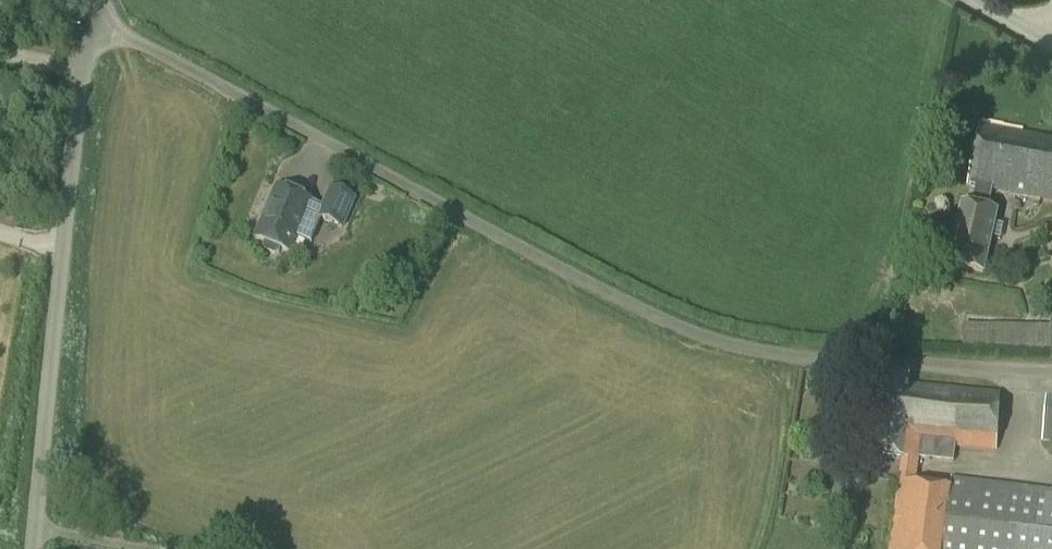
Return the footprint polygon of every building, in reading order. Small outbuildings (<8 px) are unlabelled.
[(979,126),(968,185),(1051,201),(1051,139),(979,126)] [(323,208),(311,203),(312,201),(278,186),(256,237),(265,241),(263,247),(266,252),(274,256),(280,254),(282,248),(290,252),(297,235),(310,241),(320,217),(342,226),(354,199),(331,189),(323,208)] [(984,273),(996,212),(961,205),(949,265),(984,273)] [(1051,329),(965,327),(964,349),(1049,350),(1049,346),(1051,346),(1051,322),(1051,329)] [(1001,394),(910,384),(911,378),(874,373),(864,455),(901,459),(891,548),(1051,548),(1051,492),(952,480),(951,488),(916,484),(919,458),(954,462),(956,446),(994,451),(1001,394)]
